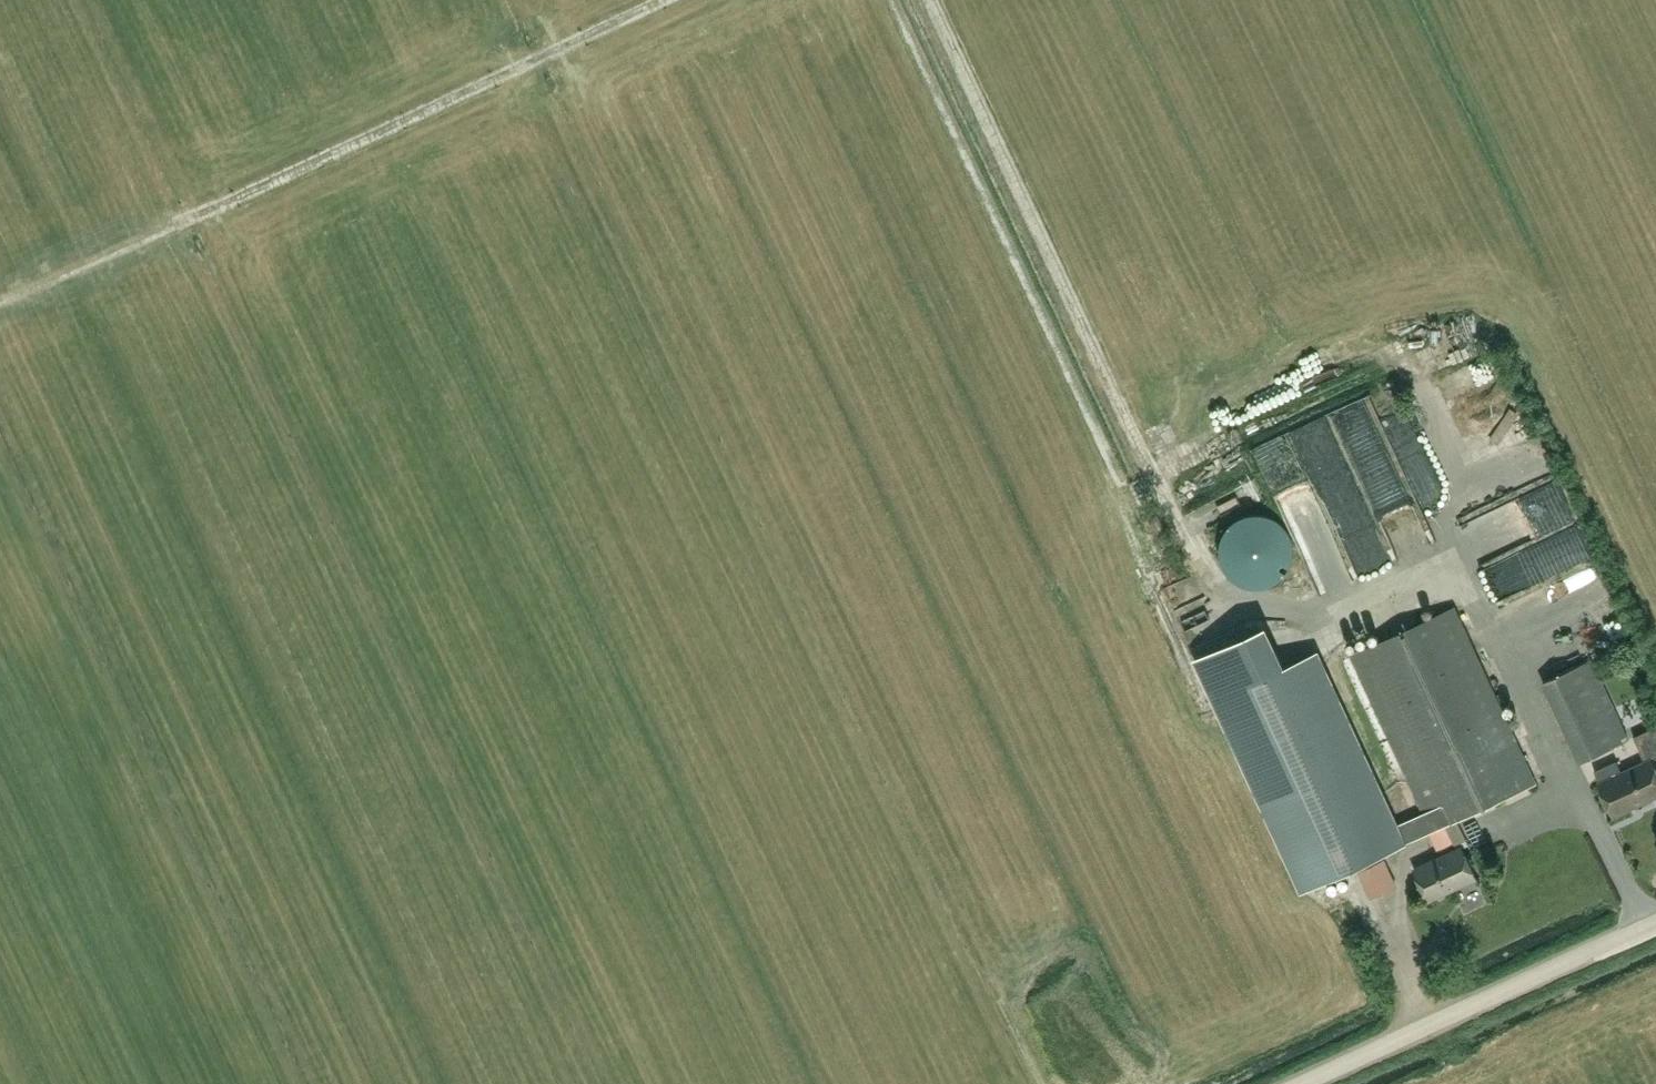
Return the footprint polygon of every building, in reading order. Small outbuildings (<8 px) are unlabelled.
[(1487,346),(1478,303),(1450,309),(1459,352),(1487,346)] [(1513,400),(1507,375),(1493,379),(1488,355),(1451,364),(1463,416),(1497,408),(1502,432),(1529,426),(1522,398),(1513,400)] [(1468,507),(1554,469),(1540,435),(1453,473),(1468,507)] [(1290,532),(1289,531),(1289,530),(1288,529),(1287,528),(1287,527),(1286,526),(1285,526),(1285,525),(1284,524),(1283,523),(1282,522),(1281,521),(1280,520),(1279,519),(1278,519),(1277,518),(1276,517),(1275,517),(1274,516),(1273,516),(1272,515),(1271,515),(1270,514),(1269,514),(1268,513),(1266,513),(1265,513),(1264,513),(1263,512),(1262,512),(1261,512),(1260,512),(1259,512),(1257,512),(1256,512),(1255,512),(1254,512),(1253,512),(1252,512),(1251,512),(1250,513),(1248,513),(1247,513),(1246,513),(1245,514),(1244,514),(1243,515),(1242,515),(1241,515),(1240,516),(1239,517),(1238,517),(1237,518),(1236,518),(1235,519),(1234,520),(1233,520),(1232,521),(1231,522),(1231,523),(1230,523),(1229,524),(1228,525),(1228,526),(1227,527),(1226,528),(1226,529),(1225,530),(1224,531),(1224,532),(1223,533),(1223,534),(1222,535),(1222,536),(1222,537),(1221,538),(1221,539),(1221,540),(1221,542),(1220,543),(1220,544),(1220,545),(1220,546),(1220,547),(1220,548),(1220,550),(1220,551),(1220,552),(1220,553),(1220,554),(1220,555),(1221,556),(1221,557),(1221,559),(1222,560),(1222,561),(1222,562),(1223,563),(1223,564),(1224,565),(1224,566),(1225,567),(1225,568),(1226,569),(1227,570),(1227,571),(1228,572),(1229,573),(1230,574),(1231,575),(1232,576),(1233,577),(1234,577),(1234,578),(1235,579),(1236,579),(1237,580),(1238,581),(1239,581),(1240,582),(1241,582),(1242,583),(1243,583),(1244,584),(1246,584),(1247,584),(1248,585),(1249,585),(1250,585),(1251,585),(1252,585),(1253,585),(1255,586),(1256,586),(1257,586),(1258,586),(1259,586),(1261,585),(1262,585),(1263,585),(1264,585),(1265,585),(1266,584),(1267,584),(1268,584),(1269,584),(1270,583),(1271,583),(1272,582),(1273,582),(1274,581),(1275,581),(1276,580),(1277,580),(1278,579),(1279,578),(1280,578),(1281,577),(1281,576),(1282,575),(1283,575),(1284,574),(1285,573),(1285,572),(1286,571),(1287,570),(1287,569),(1288,568),(1289,567),(1289,566),(1290,565),(1290,564),(1291,563),(1291,562),(1291,561),(1292,560),(1292,559),(1292,558),(1293,557),(1293,556),(1293,555),(1293,553),(1293,552),(1294,551),(1294,550),(1294,549),(1294,548),(1294,547),(1293,545),(1293,544),(1293,543),(1293,542),(1293,541),(1293,540),(1292,539),(1292,538),(1292,536),(1291,535),(1291,534),(1290,533),(1290,532)] [(1284,665),(1214,697),(1268,813),(1303,889),(1310,886),(1431,830),(1432,831),(1429,833),(1437,848),(1453,841),(1456,847),(1467,841),(1456,818),(1535,782),(1454,607),(1350,655),(1423,812),(1394,825),(1351,732),(1314,651),(1284,665)] [(1597,661),(1551,679),(1584,761),(1630,742),(1597,661)] [(1651,759),(1655,757),(1655,726),(1633,736),(1644,761),(1621,771),(1616,760),(1594,770),(1600,781),(1598,782),(1613,815),(1655,795),(1655,771),(1651,759)] [(1458,886),(1456,881),(1473,873),(1461,845),(1413,868),(1428,900),(1458,886)] [(1382,858),(1357,868),(1368,892),(1392,882),(1382,858)] [(1489,869),(1467,877),(1476,900),(1498,891),(1489,869)]
